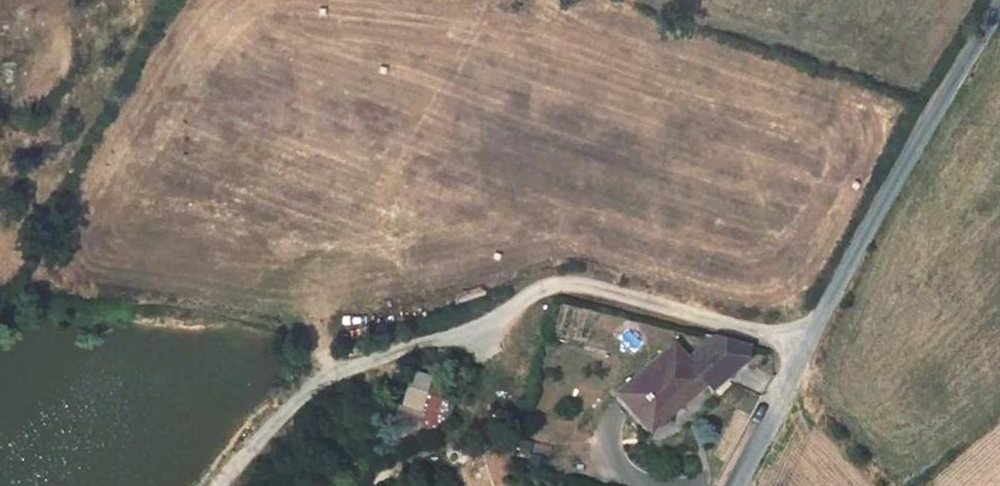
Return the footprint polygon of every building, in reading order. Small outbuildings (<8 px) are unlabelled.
[(751,363),(753,348),(729,343),(710,359),(705,353),(690,366),(678,350),(621,398),(648,432),(680,405),(684,412),(711,390),(715,394),(751,363)] [(680,405),(648,432),(653,437),(684,412),(680,405)]
